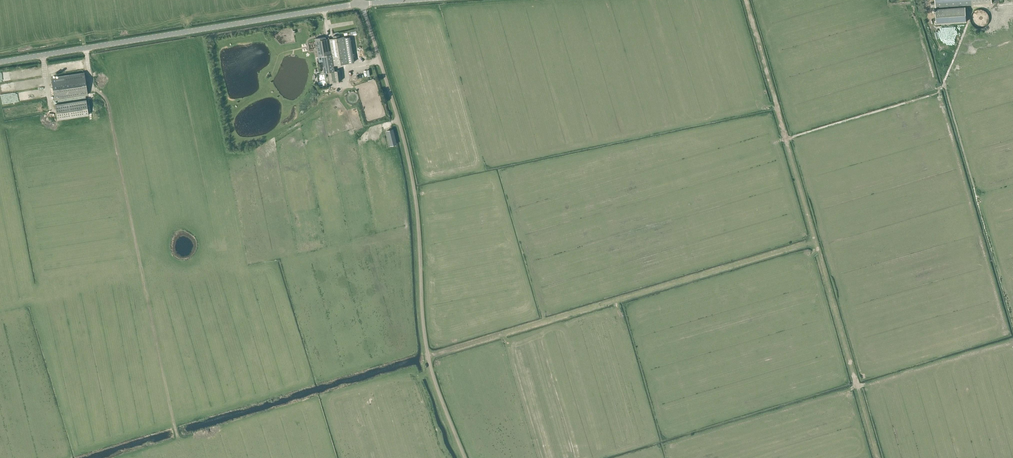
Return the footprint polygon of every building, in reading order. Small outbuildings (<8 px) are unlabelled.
[(935,8),(936,24),(966,21),(966,6),(935,8)] [(324,37),(315,38),(318,56),(319,62),(323,61),(325,73),(331,72),(334,71),(334,65),(348,63),(347,55),(353,54),(350,37),(344,38),(344,36),(339,37),(339,35),(333,36),(334,38),(325,39),(324,37)] [(334,71),(331,72),(332,81),(336,81),(341,80),(340,70),(334,71)] [(84,73),(51,78),(54,100),(87,94),(84,73)] [(57,119),(88,115),(86,100),(55,104),(57,119)] [(390,146),(397,144),(393,129),(386,130),(390,146)]
